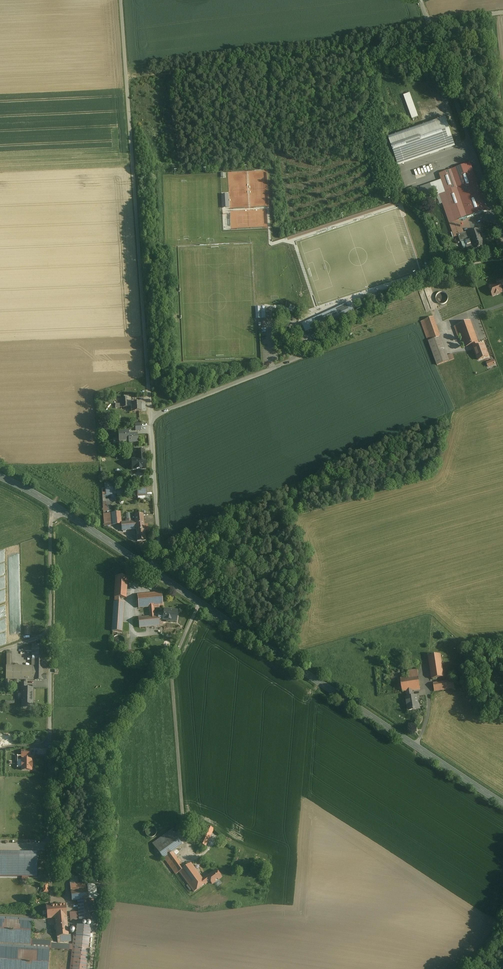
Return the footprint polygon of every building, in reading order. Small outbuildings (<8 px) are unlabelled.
[(404,96),(412,119),(418,117),(410,93),(404,96)] [(445,119),(388,139),(398,168),(455,147),(445,119)] [(466,165),(439,174),(441,180),(445,192),(439,195),(449,224),(458,221),(483,212),(466,165)] [(441,180),(417,189),(422,201),(439,195),(445,192),(441,180)] [(458,221),(449,224),(452,233),(454,232),(455,237),(458,236),(462,234),(458,221)] [(478,230),(471,233),(471,232),(462,234),(458,236),(460,242),(469,239),(471,246),(467,248),(469,254),(473,253),(474,253),(474,254),(478,252),(477,249),(484,246),(478,230)] [(454,276),(449,278),(456,296),(461,294),(454,276)] [(497,285),(489,288),(492,296),(502,293),(500,286),(499,284),(497,285)] [(445,299),(447,299),(446,292),(438,294),(440,303),(445,301),(445,299)] [(351,304),(340,308),(342,313),(345,312),(353,310),(351,304)] [(340,308),(314,320),(317,327),(345,314),(345,312),(342,313),(340,308)] [(433,317),(421,322),(428,342),(440,337),(433,317)] [(470,321),(454,327),(458,338),(462,336),(466,347),(472,344),(477,342),(470,321)] [(447,356),(440,337),(428,342),(437,365),(449,361),(447,356)] [(483,346),(479,347),(477,342),(472,344),(478,360),(487,357),(483,346)] [(127,398),(119,399),(120,408),(127,408),(127,398)] [(140,403),(132,403),(132,409),(131,409),(131,411),(133,411),(133,412),(141,411),(140,403)] [(128,432),(119,433),(119,439),(119,442),(129,441),(128,436),(128,432)] [(128,436),(129,441),(129,444),(137,444),(137,435),(128,436)] [(139,459),(132,460),(133,470),(145,469),(144,451),(138,451),(139,459)] [(146,486),(137,486),(137,490),(138,495),(146,494),(146,486)] [(119,513),(110,514),(111,524),(104,524),(104,526),(120,525),(119,513)] [(143,515),(135,516),(135,523),(121,524),(122,530),(136,529),(137,542),(145,541),(144,531),(144,525),(143,515)] [(127,577),(115,577),(114,598),(126,598),(127,577)] [(149,617),(138,618),(139,628),(159,626),(158,621),(163,620),(164,614),(154,615),(154,608),(159,608),(159,606),(162,606),(161,593),(137,596),(139,608),(149,607),(149,617)] [(114,602),(112,631),(122,632),(124,603),(114,602)] [(177,612),(164,611),(164,614),(163,620),(176,622),(177,612)] [(45,647),(29,647),(22,649),(22,652),(31,652),(31,666),(34,667),(34,660),(43,660),(43,663),(45,663),(45,647)] [(10,655),(6,655),(6,680),(14,680),(15,672),(34,672),(34,667),(31,666),(10,666),(10,655)] [(440,655),(428,656),(432,679),(443,678),(440,655)] [(43,660),(34,660),(34,667),(34,672),(15,672),(14,680),(27,680),(34,680),(34,681),(43,681),(43,679),(46,679),(46,675),(43,675),(43,663),(43,660)] [(409,678),(400,680),(402,692),(406,692),(412,691),(420,689),(418,677),(409,678)] [(453,681),(433,684),(434,692),(454,689),(453,681)] [(27,684),(21,684),(21,693),(22,693),(22,708),(32,708),(33,689),(26,689),(27,684)] [(413,697),(412,691),(406,692),(407,698),(406,698),(408,711),(418,710),(417,705),(418,705),(417,697),(413,697)] [(30,757),(25,757),(25,760),(17,760),(17,768),(22,768),(22,771),(31,771),(31,768),(32,768),(32,763),(31,763),(31,760),(30,760),(30,757)] [(207,826),(199,844),(205,847),(213,829),(207,826)] [(171,830),(152,844),(156,849),(175,836),(171,830)] [(175,836),(156,849),(163,859),(163,858),(172,852),(182,845),(175,836)] [(0,851),(0,878),(22,878),(30,878),(38,878),(37,851),(0,851)] [(172,852),(163,858),(168,864),(176,858),(172,852)] [(176,858),(168,864),(176,875),(179,873),(179,872),(184,869),(183,869),(176,858)] [(201,880),(190,864),(183,869),(184,869),(179,872),(179,873),(188,885),(191,889),(193,892),(205,885),(204,885),(205,884),(201,880)] [(221,878),(215,871),(207,877),(206,876),(201,880),(205,884),(209,881),(212,884),(221,878)] [(78,876),(69,877),(70,885),(78,884),(78,876)] [(78,884),(70,885),(70,892),(87,890),(87,886),(87,883),(78,884)] [(96,884),(87,886),(88,900),(97,899),(96,884)] [(87,890),(70,892),(71,901),(77,901),(88,900),(87,890)] [(88,900),(77,901),(78,912),(79,920),(90,919),(89,912),(94,912),(93,900),(88,900)] [(65,905),(46,907),(48,919),(55,918),(66,917),(65,905)] [(70,921),(79,920),(78,912),(69,913),(70,921)] [(66,917),(55,918),(57,937),(68,936),(66,917)] [(31,946),(31,939),(31,920),(0,918),(0,944),(31,946)] [(74,925),(73,930),(72,945),(72,951),(70,968),(88,968),(92,926),(74,925)] [(51,941),(31,939),(30,948),(51,950),(51,943),(51,941)] [(0,945),(0,946),(0,968),(48,968),(49,949),(30,948),(0,945)]
